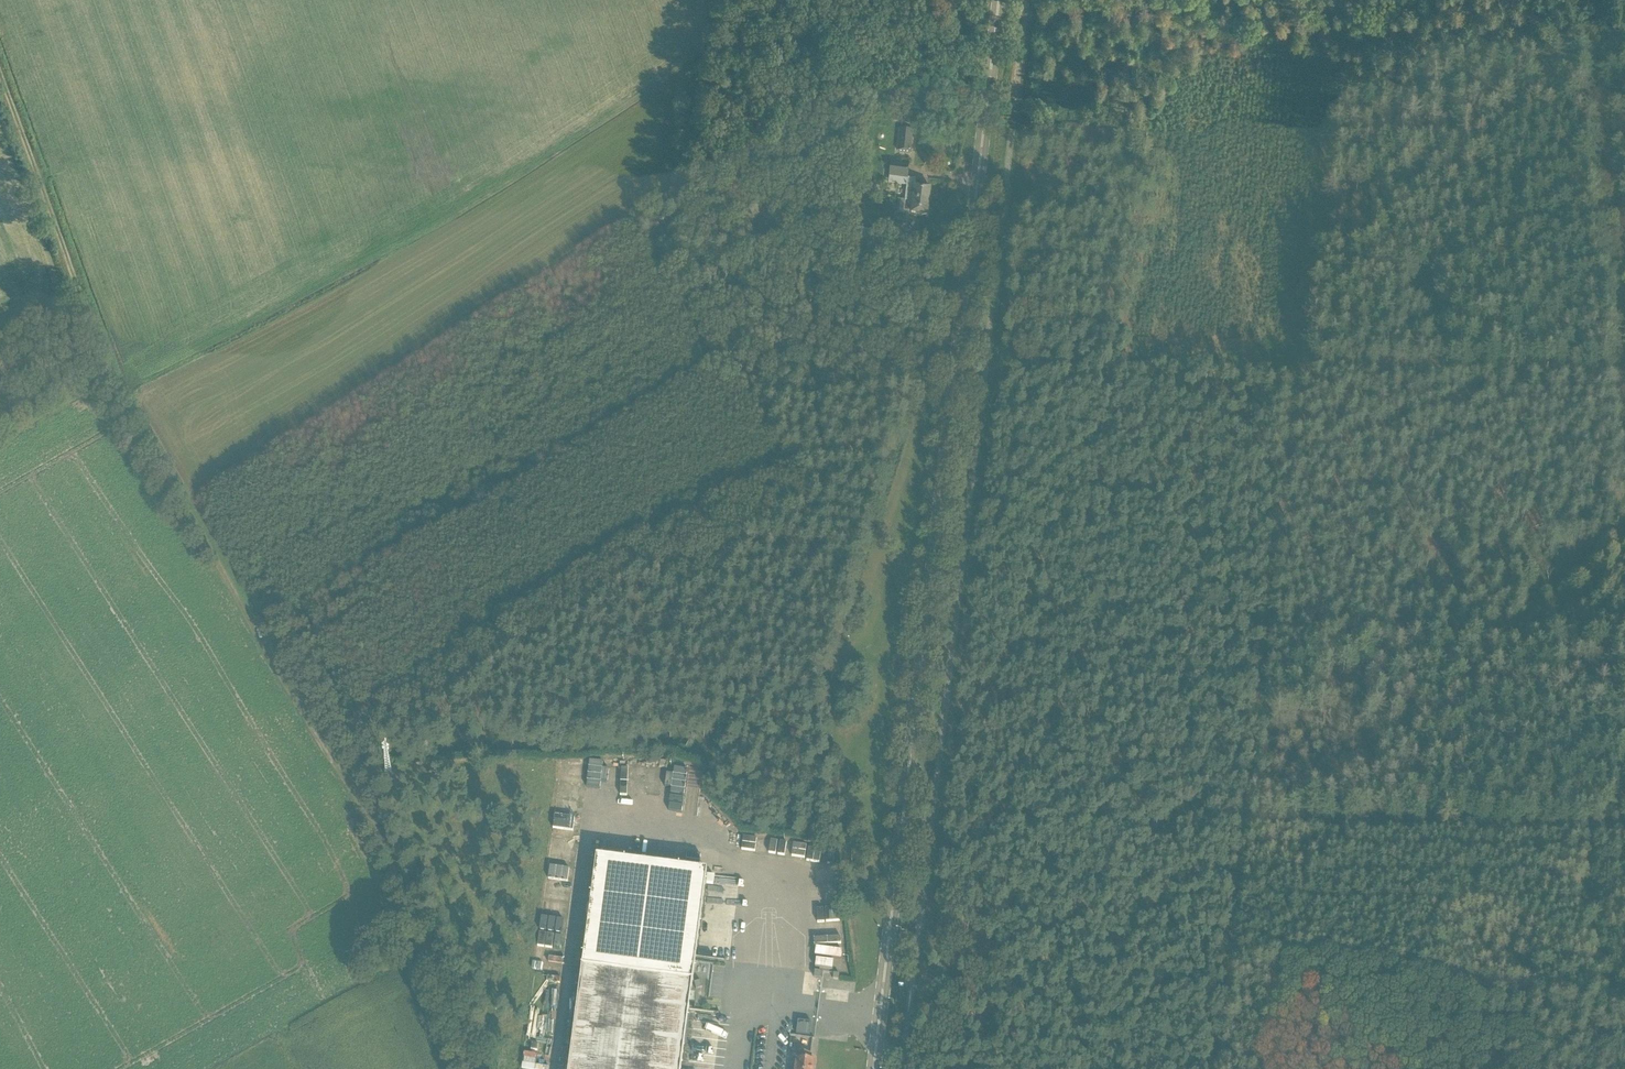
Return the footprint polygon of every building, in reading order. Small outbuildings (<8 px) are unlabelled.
[(914,131),(900,129),(898,151),(912,152),(914,131)] [(891,161),(889,177),(908,179),(909,164),(899,162),(891,161)] [(908,179),(905,201),(929,203),(931,189),(915,187),(916,180),(908,179)] [(909,215),(928,217),(929,203),(905,201),(904,214),(894,213),(893,221),(908,223),(909,215)] [(857,685),(848,684),(846,698),(859,699),(860,691),(856,690),(857,685)] [(601,779),(601,786),(615,787),(616,759),(602,759),(602,765),(595,765),(594,779),(601,779)] [(579,792),(580,761),(561,761),(561,775),(559,775),(556,837),(550,837),(549,851),(562,852),(562,859),(577,860),(579,830),(574,830),(575,822),(582,822),(583,808),(577,808),(577,792),(579,792)] [(634,791),(661,795),(664,782),(659,781),(662,765),(636,761),(633,774),(637,775),(634,791)] [(689,788),(701,789),(702,770),(690,769),(689,788)] [(798,865),(813,865),(814,845),(799,845),(798,865)] [(689,1006),(694,1006),(696,997),(691,996),(692,982),(707,872),(597,857),(569,1068),(681,1068),(689,1006)] [(555,861),(552,874),(574,878),(576,865),(555,861)] [(566,896),(568,881),(546,878),(544,901),(549,901),(548,908),(571,911),(573,897),(566,896)] [(727,905),(741,905),(742,891),(728,891),(727,905)] [(385,933),(376,938),(382,950),(391,945),(385,933)] [(810,1036),(812,1022),(798,1021),(797,1034),(810,1036)] [(810,1063),(810,1055),(798,1054),(796,1068),(813,1068),(814,1063),(810,1063)]
